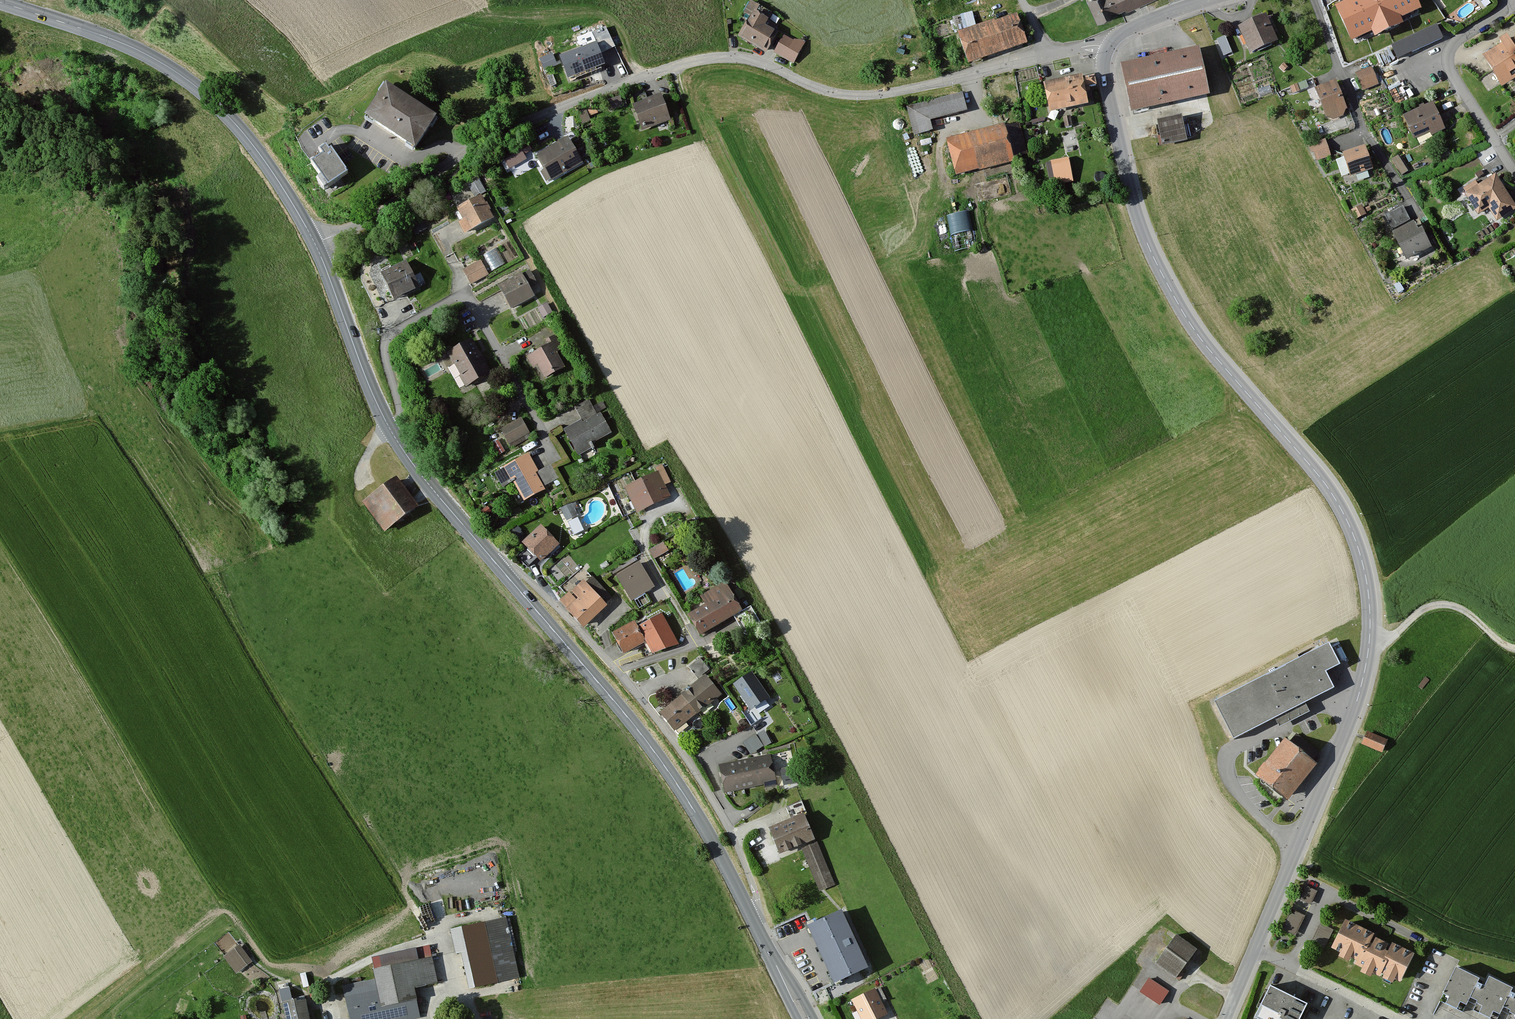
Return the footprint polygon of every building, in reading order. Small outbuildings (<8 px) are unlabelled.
[(1099,22),(1153,0),(1090,0),(1099,22)] [(1416,0),(1351,0),(1335,7),(1351,43),(1372,34),(1374,39),(1404,26),(1401,20),(1421,11),(1416,0)] [(1019,15),(992,25),(1002,55),(1029,45),(1019,15)] [(769,24),(756,18),(743,42),(765,53),(774,36),(765,31),(769,24)] [(1268,18),(1241,29),(1251,55),(1278,44),(1268,18)] [(1397,53),(1445,39),(1441,24),(1392,39),(1397,53)] [(992,25),(959,36),(970,66),(1002,55),(992,25)] [(1225,36),(1214,40),(1223,60),(1233,56),(1225,36)] [(802,49),(783,38),(773,56),(792,67),(802,49)] [(1514,88),(1514,44),(1488,60),(1507,93),(1514,88)] [(576,55),(572,56),(578,74),(602,66),(596,47),(582,52),(581,49),(574,51),(576,55)] [(556,51),(543,56),(548,69),(561,63),(556,51)] [(1201,52),(1123,67),(1132,114),(1210,99),(1201,52)] [(1369,69),(1354,76),(1361,93),(1376,87),(1369,69)] [(1082,79),(1045,87),(1051,115),(1088,107),(1082,79)] [(1336,84),(1317,91),(1329,123),(1349,116),(1336,84)] [(388,86),(368,117),(418,149),(438,118),(388,86)] [(906,109),(913,136),(930,132),(927,121),(965,112),(961,95),(906,109)] [(661,96),(632,107),(641,131),(670,121),(661,96)] [(1432,106),(1405,118),(1418,145),(1445,132),(1432,106)] [(1070,118),(1063,119),(1065,130),(1072,128),(1070,118)] [(1183,121),(1159,124),(1163,148),(1186,145),(1183,121)] [(1005,127),(946,142),(955,177),(1014,162),(1005,127)] [(569,140),(537,157),(552,183),(583,166),(569,140)] [(1324,141),(1308,146),(1311,155),(1313,154),(1316,162),(1330,158),(1324,141)] [(349,174),(330,146),(324,151),(327,156),(317,164),(332,186),(349,174)] [(529,147),(503,159),(508,170),(526,161),(523,156),(531,152),(529,147)] [(1366,149),(1343,156),(1351,179),(1373,171),(1366,149)] [(1067,160),(1051,163),(1056,187),(1072,183),(1067,160)] [(1463,196),(1476,219),(1490,212),(1496,224),(1514,213),(1514,207),(1498,176),(1463,196)] [(478,182),(468,187),(474,198),(484,193),(478,182)] [(482,197),(458,210),(465,222),(459,225),(465,236),(494,221),(482,197)] [(1361,208),(1351,212),(1355,222),(1365,217),(1361,208)] [(1403,209),(1385,217),(1390,230),(1408,222),(1403,209)] [(951,212),(953,232),(973,230),(971,210),(951,212)] [(1414,227),(1395,237),(1406,261),(1429,250),(1422,234),(1418,236),(1414,227)] [(485,254),(494,268),(505,261),(497,247),(485,254)] [(407,262),(381,274),(395,303),(420,292),(407,262)] [(480,263),(463,272),(470,285),(487,277),(480,263)] [(535,285),(528,273),(500,289),(512,310),(534,299),(528,289),(535,285)] [(546,307),(538,311),(542,319),(550,314),(546,307)] [(547,347),(526,358),(532,368),(538,365),(545,379),(562,370),(552,351),(560,347),(554,337),(544,343),(547,347)] [(472,341),(446,354),(465,388),(490,375),(472,341)] [(582,421),(564,432),(577,455),(611,436),(589,399),(574,408),(582,421)] [(520,419),(500,431),(510,447),(530,435),(520,419)] [(528,456),(503,470),(523,504),(560,482),(551,465),(537,473),(528,456)] [(656,474),(624,490),(637,516),(671,500),(665,488),(671,485),(661,466),(653,470),(656,474)] [(397,478),(363,504),(387,534),(421,508),(397,478)] [(574,504),(560,511),(567,523),(580,517),(574,504)] [(512,534),(517,540),(524,534),(518,528),(512,534)] [(543,528),(524,544),(541,563),(560,547),(543,528)] [(663,545),(650,552),(655,560),(667,553),(663,545)] [(640,564),(616,578),(631,603),(654,589),(640,564)] [(584,581),(561,602),(586,629),(609,607),(584,581)] [(689,617),(700,636),(742,611),(724,583),(700,598),(706,607),(689,617)] [(662,617),(640,629),(656,657),(677,645),(662,617)] [(636,623),(614,635),(625,656),(647,644),(636,623)] [(1338,638),(1333,640),(1342,660),(1348,657),(1338,638)] [(700,660),(688,669),(696,680),(708,671),(700,660)] [(770,696),(752,671),(734,682),(752,708),(770,696)] [(1307,689),(1289,676),(1281,687),(1299,701),(1307,689)] [(707,678),(683,697),(697,715),(722,696),(707,678)] [(1267,695),(1225,748),(1247,766),(1290,712),(1267,695)] [(680,699),(661,715),(675,733),(695,716),(680,699)] [(764,744),(772,741),(768,728),(760,731),(764,744)] [(745,741),(753,752),(765,744),(757,732),(745,741)] [(1389,743),(1367,734),(1361,748),(1383,756),(1389,743)] [(1258,777),(1289,802),(1318,767),(1286,742),(1258,777)] [(770,754),(721,767),(728,793),(761,785),(763,792),(778,788),(770,754)] [(792,821),(770,829),(780,855),(815,842),(801,803),(787,808),(792,821)] [(817,844),(802,850),(819,893),(834,886),(817,844)] [(1316,891),(1304,885),(1298,899),(1310,905),(1316,891)] [(1306,916),(1291,909),(1280,933),(1295,939),(1306,916)] [(866,971),(841,917),(809,932),(835,986),(866,971)] [(506,921),(452,932),(457,954),(462,953),(470,990),(519,979),(506,921)] [(1416,958),(1347,923),(1332,953),(1401,988),(1416,958)] [(1335,934),(1320,926),(1311,944),(1326,951),(1335,934)] [(1195,951),(1177,938),(1157,966),(1176,979),(1195,951)] [(239,946),(221,961),(237,978),(254,963),(239,946)] [(342,988),(350,1018),(424,1018),(418,989),(441,984),(436,960),(374,973),(375,981),(342,988)] [(1482,980),(1459,969),(1447,997),(1469,1007),(1482,980)] [(1494,978),(1480,1006),(1505,1017),(1514,995),(1514,988),(1494,978)] [(1155,999),(1163,988),(1159,986),(1152,996),(1155,999)] [(1171,995),(1163,988),(1155,999),(1163,1005),(1171,995)] [(1274,988),(1259,1018),(1304,1018),(1310,1006),(1274,988)] [(852,1002),(861,1018),(883,1018),(889,1016),(876,990),(852,1002)] [(283,1002),(286,1018),(312,1018),(308,997),(283,1002)]
